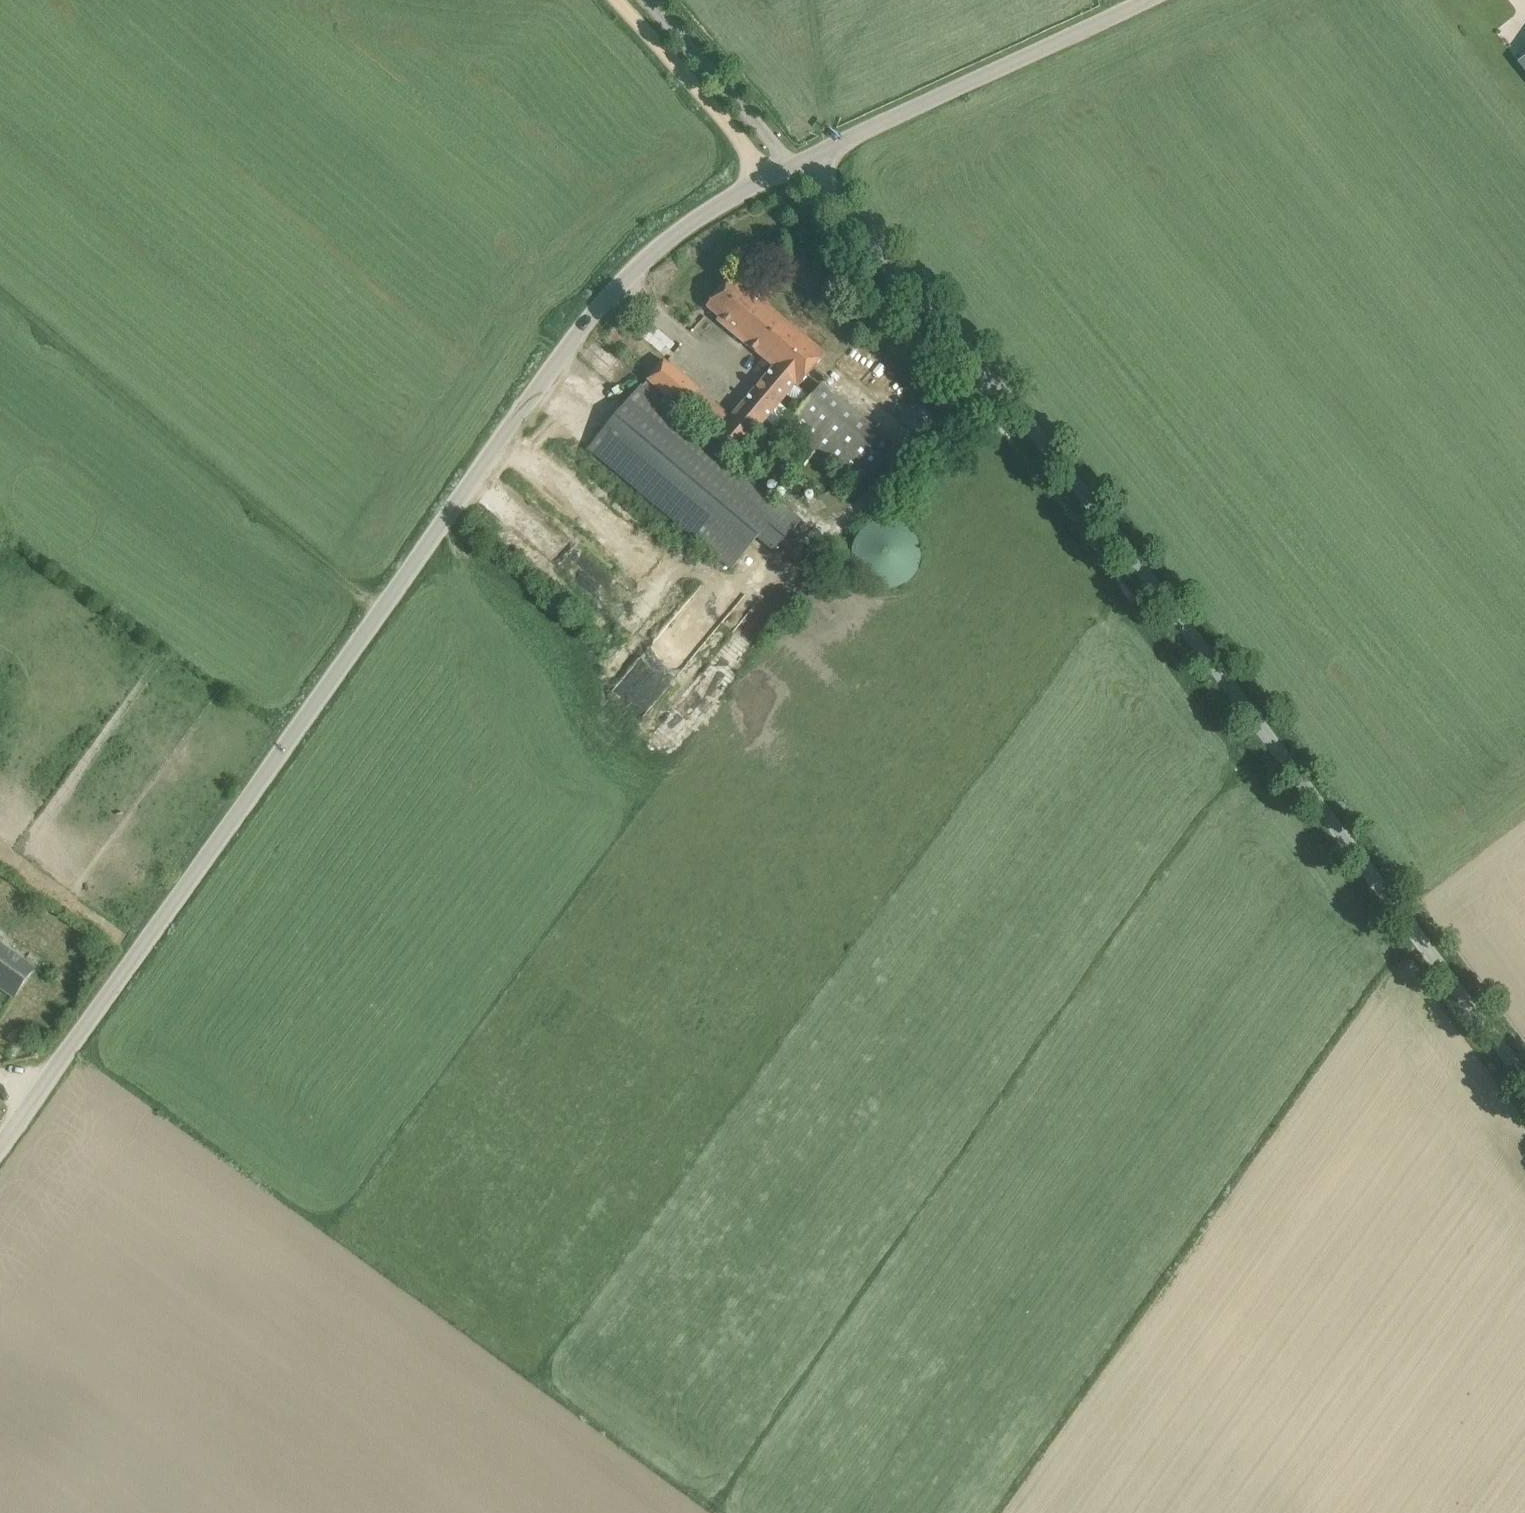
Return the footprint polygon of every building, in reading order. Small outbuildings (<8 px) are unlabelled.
[(1499,57),(1524,87),(1524,35),(1499,57)] [(641,386),(588,448),(731,568),(758,537),(775,552),(802,520),(677,415),(683,408),(715,435),(713,437),(735,456),(795,385),(798,387),(826,354),(763,302),(762,302),(732,277),(707,307),(720,317),(717,320),(774,367),(733,416),(664,360),(647,380),(648,381),(643,387),(641,386)] [(897,450),(822,385),(809,401),(786,427),(862,492),(897,450)] [(797,495),(801,486),(783,478),(779,487),(797,495)] [(900,589),(931,550),(901,526),(896,532),(877,517),(851,551),(900,589)] [(14,997),(34,969),(2,945),(0,948),(0,986),(14,997)]
